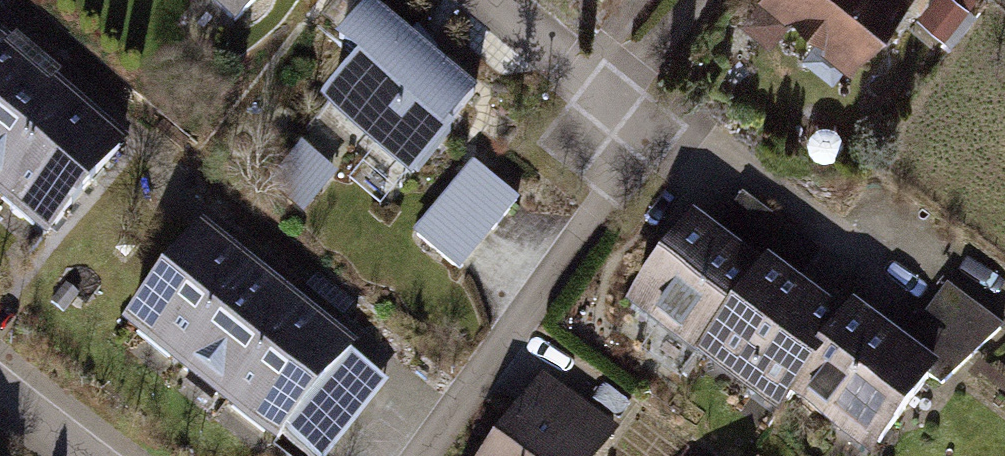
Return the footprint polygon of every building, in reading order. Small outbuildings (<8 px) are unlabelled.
[(239,34),(268,0),(200,0),(239,34)] [(857,71),(911,0),(765,0),(857,71)] [(964,0),(928,0),(919,14),(952,36),(973,6),(964,0)] [(487,100),(373,7),(335,54),(356,71),(321,114),(414,189),(487,100)] [(0,38),(0,203),(47,242),(129,142),(0,38)] [(524,204),(478,165),(417,238),(463,276),(524,204)] [(692,210),(621,320),(784,427),(796,409),(868,455),(884,455),(936,377),(961,394),(1004,327),(1004,319),(946,280),(904,344),(889,334),(851,310),(845,319),(819,302),(798,288),(821,254),(738,200),(720,228),(692,210)] [(118,330),(270,455),(278,455),(287,446),(299,455),(337,455),(398,382),(207,223),(118,330)] [(545,377),(492,455),(604,455),(623,428),(545,377)]
